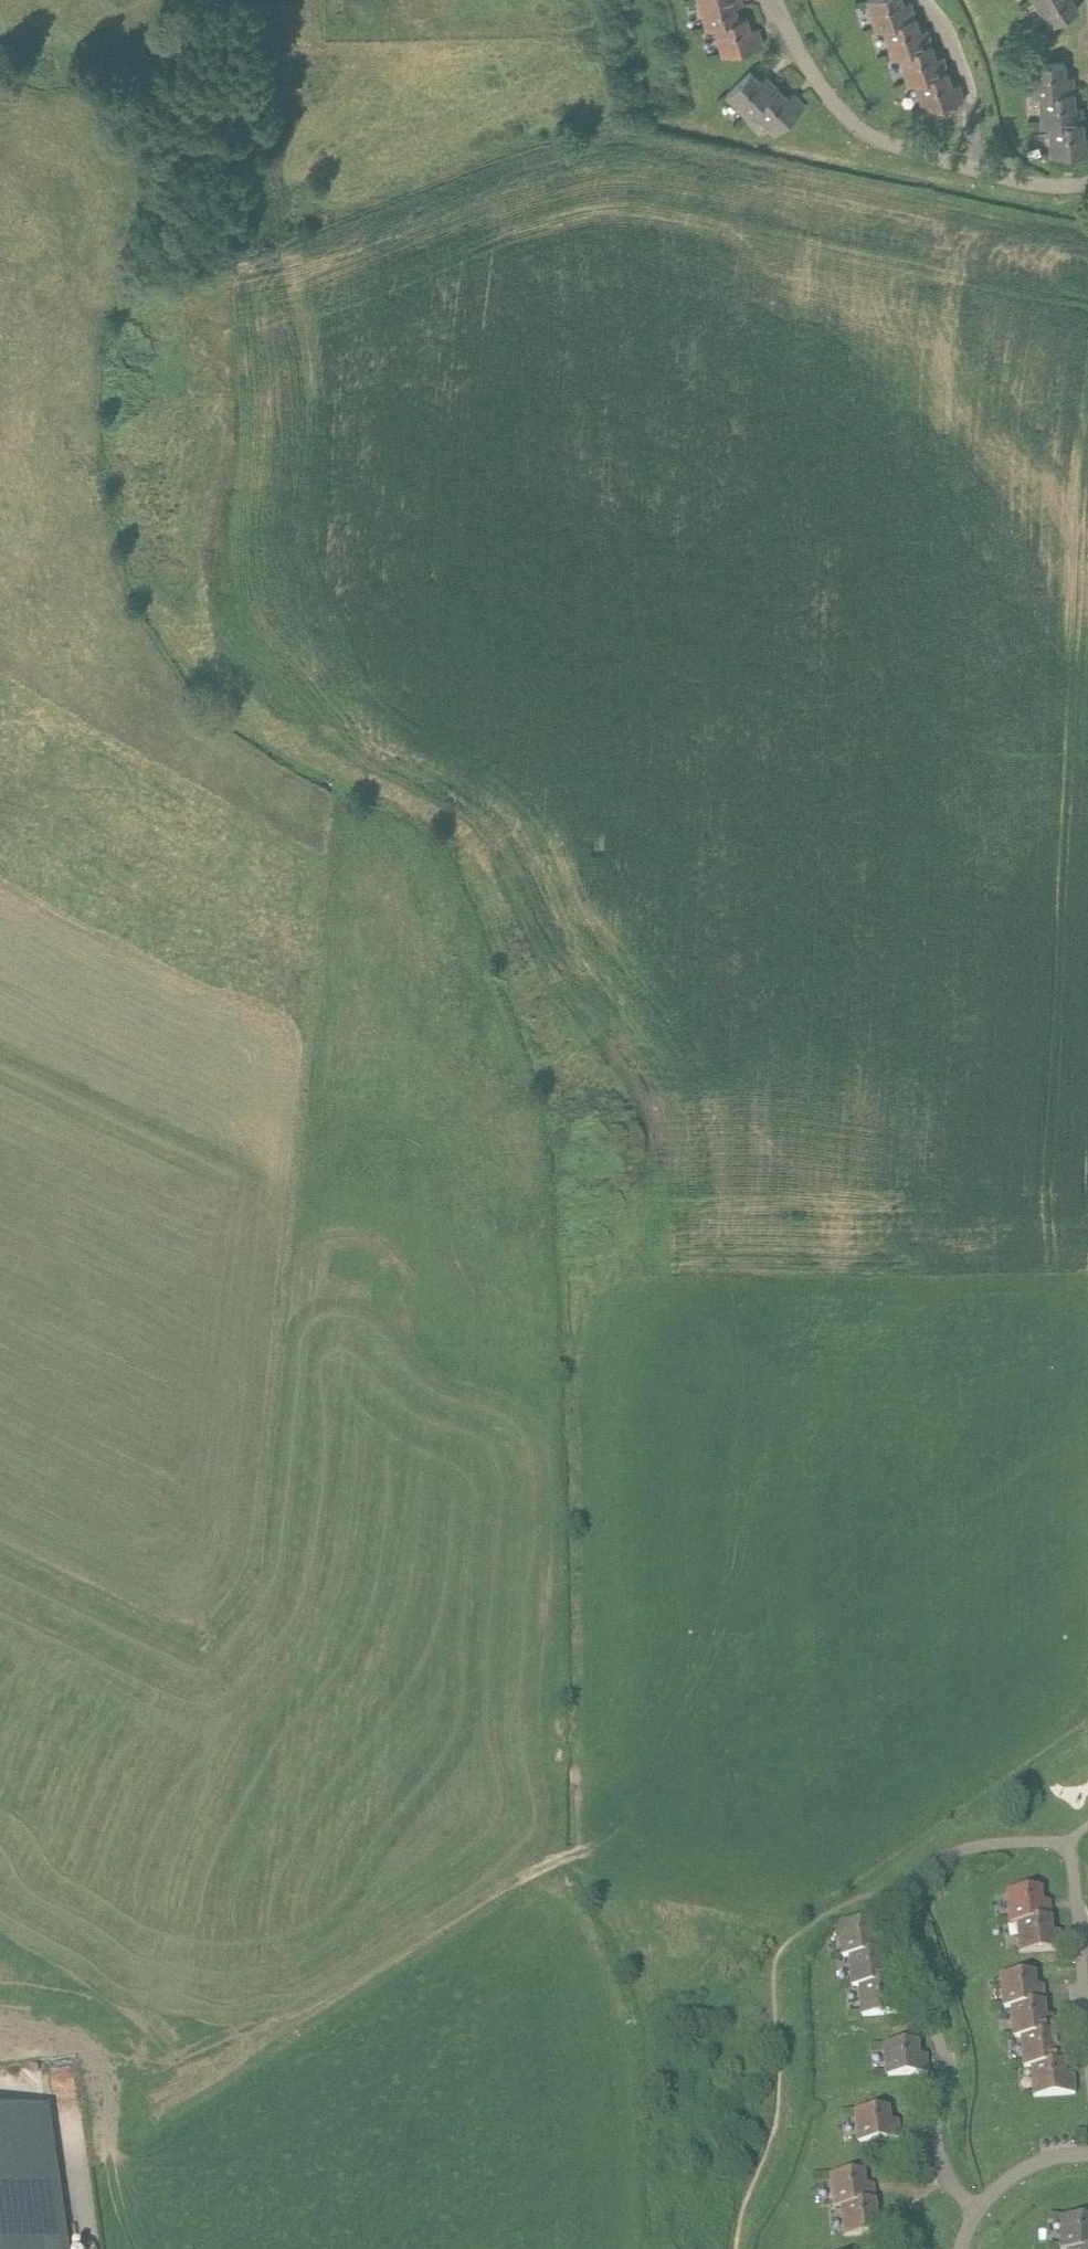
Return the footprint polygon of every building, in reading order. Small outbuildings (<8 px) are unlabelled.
[(713,28),(740,18),(736,7),(745,4),(744,0),(697,0),(707,30),(713,28)] [(882,28),(916,20),(912,8),(905,10),(902,0),(867,0),(874,30),(882,28)] [(1078,8),(1073,0),(1033,0),(1049,26),(1078,8)] [(747,15),(740,18),(713,28),(722,57),(763,43),(758,26),(751,28),(747,15)] [(897,56),(932,46),(928,35),(921,37),(916,20),(882,28),(889,58),(897,56)] [(905,86),(912,84),(948,75),(945,62),(937,64),(932,46),(897,56),(905,86)] [(1040,95),(1073,94),(1073,83),(1065,83),(1064,61),(1030,63),(1032,95),(1040,95)] [(747,119),(754,113),(780,88),(767,74),(761,80),(752,70),(725,95),(747,119)] [(920,113),(964,99),(961,89),(953,92),(948,75),(912,84),(920,113)] [(780,88),(754,113),(774,135),(806,105),(793,91),(787,96),(780,88)] [(1049,125),(1082,124),(1082,113),(1074,113),(1073,94),(1040,95),(1041,126),(1049,125)] [(1087,154),(1087,143),(1083,143),(1082,124),(1049,125),(1050,155),(1087,154)] [(1008,1924),(1016,1924),(1052,1922),(1051,1904),(1051,1900),(1042,1901),(1042,1887),(1005,1891),(1008,1924)] [(839,1956),(848,1956),(884,1955),(883,1938),(883,1934),(875,1935),(874,1924),(874,1921),(837,1922),(839,1956)] [(1052,1922),(1016,1924),(1018,1953),(1061,1951),(1060,1935),(1060,1931),(1053,1931),(1052,1922)] [(849,1987),(857,1987),(894,1985),(892,1969),(892,1965),(885,1966),(884,1955),(848,1956),(849,1987)] [(1002,2008),(1010,2007),(1046,2005),(1045,1989),(1044,1985),(1036,1985),(1036,1972),(1000,1975),(1002,2008)] [(894,1985),(857,1987),(859,2016),(903,2014),(902,1999),(902,1995),(895,1995),(894,1985)] [(1012,2038),(1020,2037),(1056,2035),(1055,2019),(1054,2015),(1046,2016),(1046,2005),(1010,2007),(1012,2038)] [(1022,2068),(1030,2067),(1066,2066),(1065,2049),(1065,2045),(1056,2046),(1056,2035),(1020,2037),(1022,2068)] [(919,2041),(882,2043),(884,2077),(928,2075),(927,2059),(927,2055),(919,2055),(919,2041)] [(1066,2066),(1030,2067),(1032,2096),(1075,2094),(1074,2080),(1074,2075),(1067,2076),(1066,2066)] [(891,2120),(890,2106),(854,2109),(856,2143),(899,2139),(898,2123),(898,2120),(891,2120)] [(0,2115),(0,2248),(74,2248),(55,2108),(0,2115)] [(832,2208),(840,2208),(876,2206),(875,2189),(874,2183),(866,2184),(864,2170),(829,2173),(832,2208)] [(876,2206),(840,2208),(843,2237),(885,2233),(885,2217),(885,2214),(877,2215),(876,2206)] [(1060,2216),(1059,2248),(1087,2248),(1087,2217),(1060,2216)]
